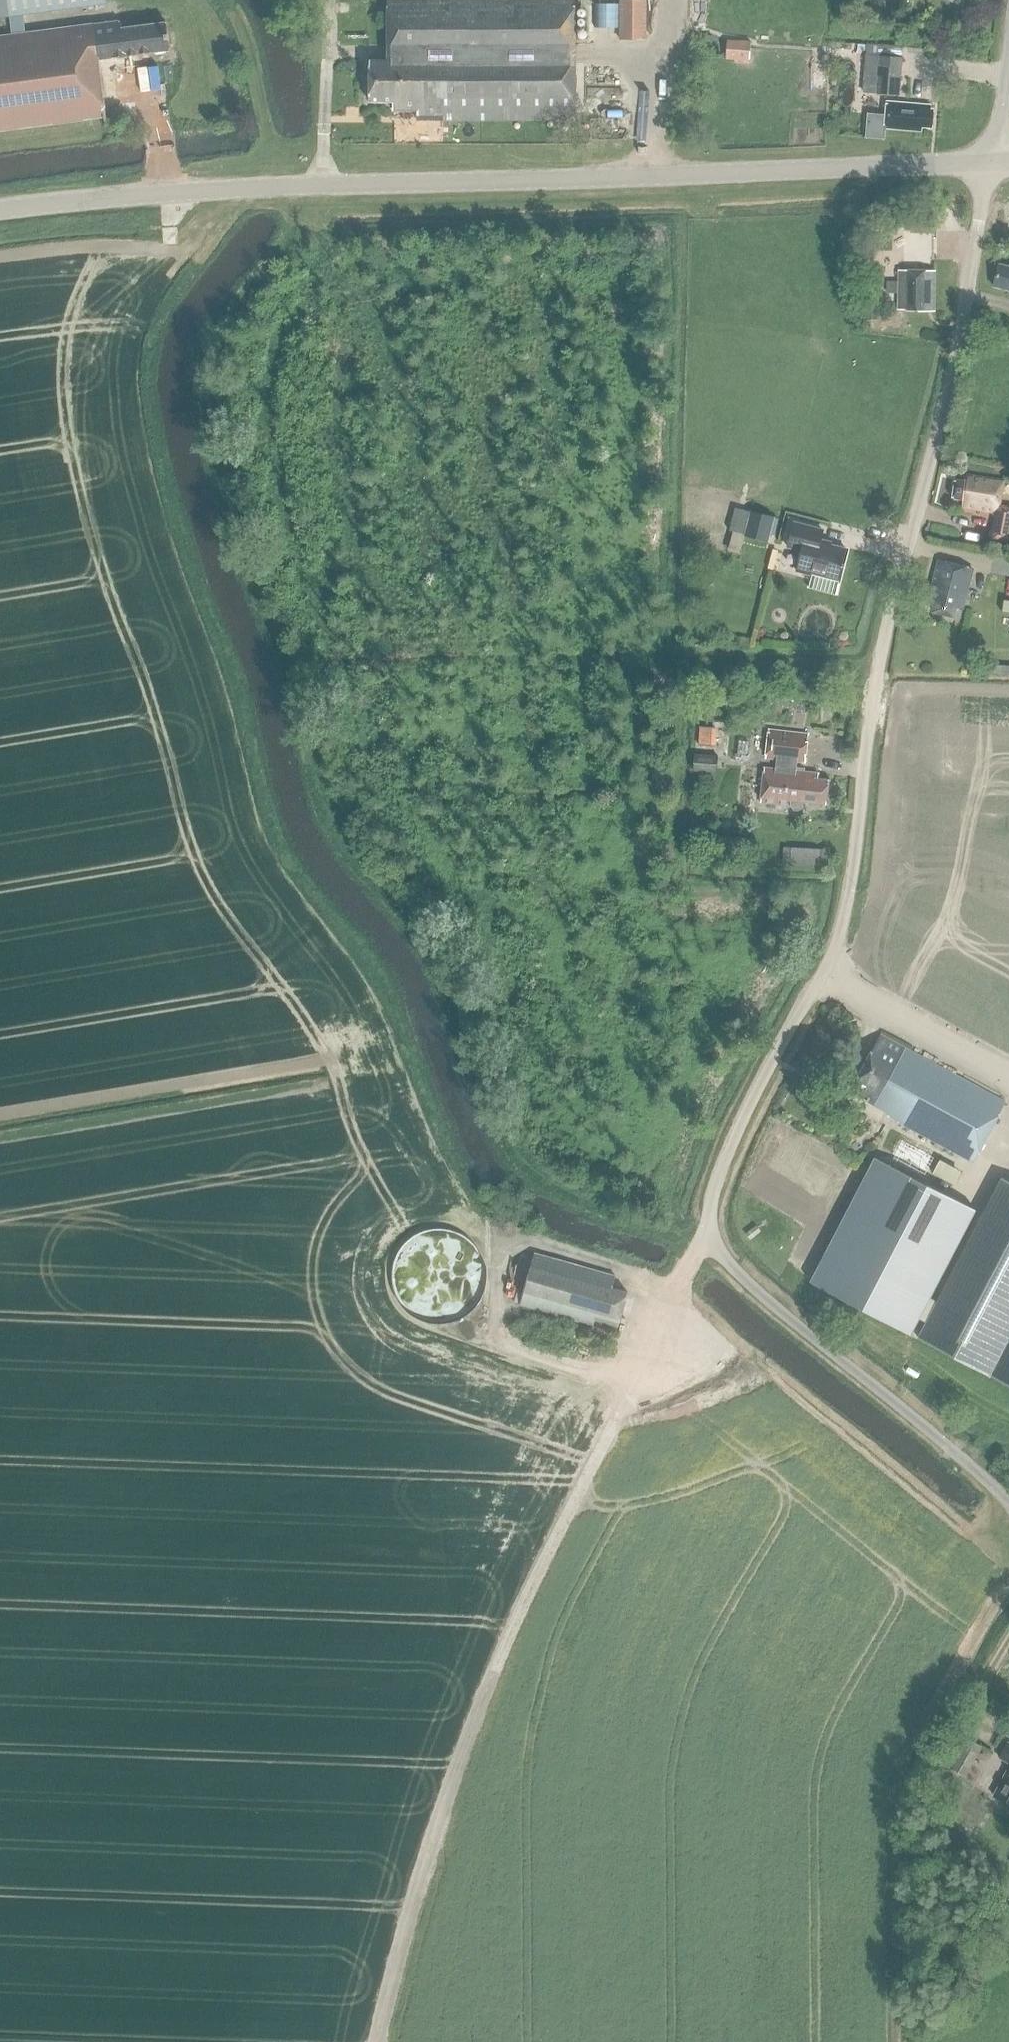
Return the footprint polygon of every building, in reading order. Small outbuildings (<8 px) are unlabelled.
[(106,0),(0,0),(0,17),(106,2),(106,0)] [(388,59),(369,60),(369,100),(394,100),(394,107),(418,107),(418,118),(574,118),(574,0),(388,0),(388,59)] [(619,40),(647,40),(647,0),(619,0),(619,40)] [(884,0),(866,0),(869,11),(886,6),(884,0)] [(120,21),(0,37),(0,128),(106,116),(98,60),(170,50),(167,22),(123,28),(120,21)] [(751,41),(727,40),(726,60),(749,61),(751,41)] [(880,56),(877,94),(899,96),(902,58),(880,56)] [(933,128),(934,110),(930,109),(930,104),(887,101),(886,117),(867,115),(866,139),(884,141),(885,129),(922,132),(922,127),(933,128)] [(935,216),(911,215),(911,233),(935,234),(935,216)] [(998,263),(992,287),(1008,292),(1008,266),(998,263)] [(908,311),(929,312),(929,304),(936,304),(935,271),(899,270),(899,294),(900,310),(907,311),(908,311)] [(967,474),(966,482),(957,481),(955,496),(963,497),(961,508),(993,512),(990,537),(1008,539),(1008,505),(1001,504),(1004,479),(967,474)] [(744,534),(750,511),(735,507),(729,530),(732,531),(744,534)] [(775,517),(750,511),(744,534),(744,536),(768,542),(775,517)] [(812,572),(839,579),(846,552),(818,545),(822,531),(793,524),(786,548),(800,552),(795,572),(811,576),(812,572)] [(727,551),(740,554),(744,536),(744,534),(732,531),(727,551)] [(973,571),(941,562),(935,587),(930,585),(926,601),(937,604),(935,612),(954,618),(957,608),(963,610),(973,571)] [(1008,613),(1008,600),(1003,600),(1001,611),(1008,613)] [(716,746),(717,728),(699,726),(698,745),(716,746)] [(797,771),(798,762),(804,763),(807,734),(769,730),(766,758),(776,759),(776,769),(765,768),(762,803),(790,807),(794,811),(800,811),(804,809),(804,803),(827,805),(829,781),(818,780),(819,773),(797,771)] [(721,772),(721,756),(698,755),(697,771),(721,772)] [(786,846),(786,862),(828,862),(828,846),(786,846)] [(972,1163),(1005,1102),(881,1036),(852,1090),(870,1099),(867,1104),(889,1116),(891,1120),(972,1163)] [(918,1151),(913,1161),(923,1167),(928,1157),(918,1151)] [(880,1159),(815,1284),(910,1334),(975,1209),(880,1159)] [(938,1162),(933,1172),(954,1184),(960,1174),(938,1162)] [(1001,1178),(918,1338),(1008,1386),(1008,1182),(1001,1178)] [(409,1290),(467,1290),(467,1239),(425,1240),(425,1246),(409,1246),(409,1290)] [(514,1247),(491,1330),(607,1362),(629,1278),(514,1247)] [(963,1739),(949,1731),(933,1761),(947,1768),(963,1739)] [(981,1746),(966,1738),(950,1768),(966,1776),(981,1746)] [(1008,1744),(1000,1759),(1008,1763),(1008,1744)] [(995,1796),(1008,1804),(1008,1769),(995,1796)]
